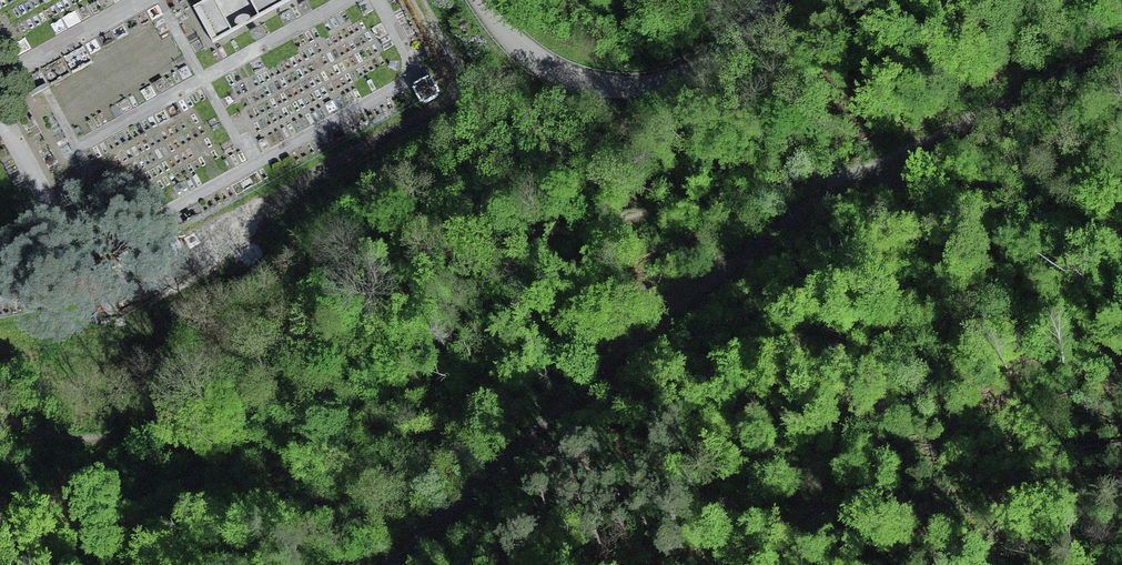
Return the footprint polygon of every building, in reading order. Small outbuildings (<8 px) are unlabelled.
[(215,37),(285,0),(199,0),(196,2),(215,37)]
